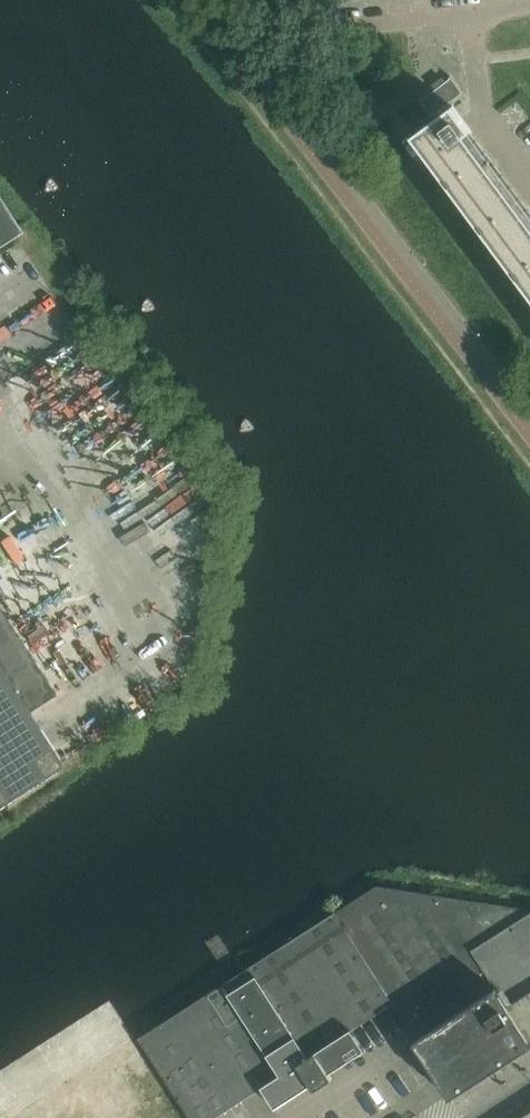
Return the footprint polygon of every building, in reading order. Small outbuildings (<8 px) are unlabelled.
[(471,132),(473,132),(454,106),(447,111),(444,107),(463,93),(451,77),(450,78),(451,79),(423,100),(422,99),(420,100),(432,116),(436,113),(439,118),(435,120),(414,136),(515,273),(529,293),(529,211),(471,132)] [(14,231),(0,209),(0,240),(14,231)] [(59,765),(26,714),(54,696),(0,610),(0,803),(59,765)] [(529,1047),(529,910),(377,886),(226,983),(138,1040),(188,1117),(215,1117),(262,1087),(276,1108),(312,1085),(315,1090),(333,1079),(330,1073),(366,1050),(352,1029),(393,1003),(417,1041),(415,1042),(451,1098),(529,1047)]
